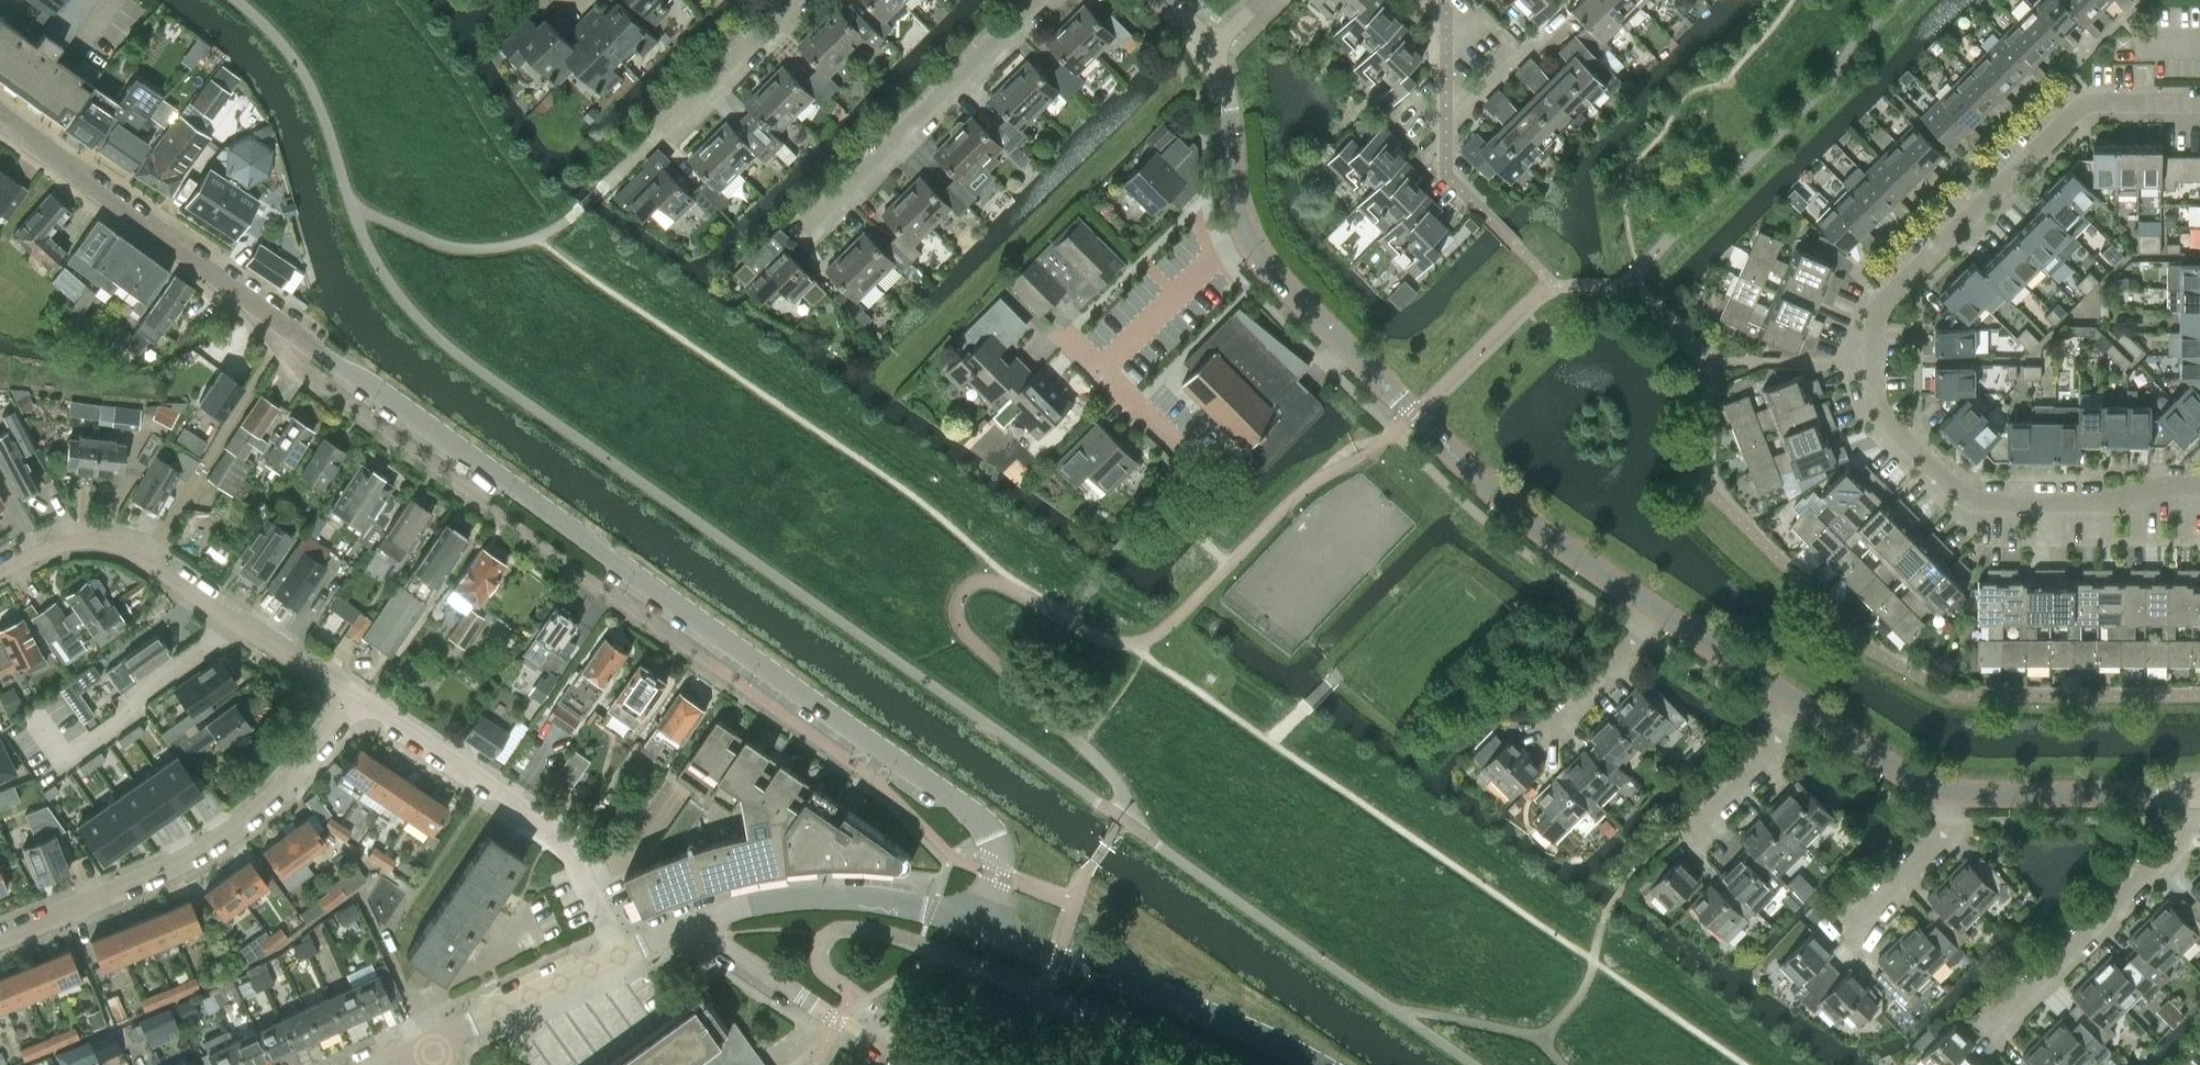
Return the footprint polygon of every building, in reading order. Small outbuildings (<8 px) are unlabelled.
[(39,8),(20,36),(31,44),(39,33),(47,20),(50,16),(51,16),(57,8),(63,0),(28,0),(39,8)] [(87,10),(73,0),(63,0),(57,8),(79,23),(87,10)] [(87,10),(94,0),(73,0),(87,10)] [(654,23),(669,8),(661,0),(631,0),(654,23)] [(864,17),(884,38),(894,28),(887,21),(905,2),(902,0),(866,0),(874,8),(864,17)] [(1368,0),(1312,0),(1329,17),(1340,6),(1351,16),(1351,17),(1368,0)] [(1390,0),(1368,0),(1351,17),(1351,16),(1333,34),(1350,51),(1361,40),(1372,50),(1372,51),(1400,23),(1389,12),(1396,5),(1390,0)] [(1535,10),(1529,16),(1539,26),(1559,6),(1553,0),(1526,0),(1535,10)] [(1598,0),(1583,0),(1572,11),(1586,25),(1577,34),(1599,56),(1609,46),(1603,40),(1615,28),(1622,34),(1627,29),(1598,0)] [(1638,5),(1633,0),(1598,0),(1627,29),(1632,24),(1626,18),(1638,5)] [(2061,35),(2066,31),(2077,20),(2078,18),(2060,0),(2039,0),(2033,6),(2061,35)] [(2078,18),(2077,20),(2078,20),(2096,38),(2101,32),(2089,21),(2100,10),(2090,0),(2060,0),(2078,18)] [(2100,10),(2110,0),(2090,0),(2100,10)] [(2132,0),(2121,0),(2118,3),(2124,10),(2133,1),(2132,0)] [(581,20),(620,58),(633,45),(642,55),(657,40),(619,1),(601,19),(592,10),(581,20)] [(1067,24),(1097,54),(1117,35),(1124,43),(1133,34),(1113,13),(1104,21),(1087,4),(1067,24)] [(2062,45),(2071,36),(2066,31),(2061,35),(2033,6),(2016,22),(2046,51),(2058,40),(2062,45)] [(47,20),(70,36),(79,23),(57,8),(51,16),(50,16),(47,20)] [(838,8),(818,28),(849,58),(868,40),(875,47),(884,38),(864,17),(855,26),(838,8)] [(519,65),(528,56),(556,85),(574,67),(565,57),(574,48),(546,18),(537,27),(528,18),(499,46),(519,65)] [(39,33),(57,46),(61,49),(70,36),(47,20),(39,33)] [(621,75),(612,66),(620,58),(581,20),(571,30),(581,40),(574,47),(575,47),(574,48),(565,57),(574,67),(602,95),(621,75)] [(2030,66),(2035,62),(2046,51),(2016,22),(2001,38),(2030,66)] [(39,33),(31,44),(20,36),(0,23),(0,85),(62,127),(91,87),(89,86),(98,73),(79,61),(66,80),(44,65),(57,46),(39,33)] [(1417,39),(1400,23),(1372,51),(1372,50),(1354,68),(1371,85),(1382,74),(1393,84),(1381,96),(1391,106),(1415,82),(1405,73),(1421,57),(1410,46),(1417,39)] [(1080,72),(1097,54),(1067,24),(1050,42),(1066,58),(1055,69),(1076,90),(1087,79),(1080,72)] [(831,76),(849,58),(818,28),(799,47),(820,67),(811,75),(831,96),(841,87),(831,76)] [(1621,81),(1576,35),(1559,52),(1568,62),(1559,70),(1589,100),(1603,87),(1609,93),(1621,81)] [(2071,36),(2062,45),(2069,51),(2078,43),(2071,36)] [(2030,76),(2039,67),(2035,62),(2030,66),(2001,38),(1985,54),(2014,83),(2026,71),(2030,76)] [(2003,94),(2014,83),(1985,54),(1969,69),(1998,98),(2003,94)] [(1068,98),(1076,90),(1055,69),(1047,77),(1030,60),(1010,80),(1041,110),(1061,90),(1068,98)] [(192,104),(212,119),(230,94),(228,93),(239,79),(222,67),(212,81),(211,80),(192,104)] [(822,105),(831,96),(811,75),(802,84),(785,67),(766,86),(796,116),(814,98),(822,105)] [(2039,67),(2030,76),(2037,83),(2046,74),(2039,67)] [(1999,108),(2008,99),(2003,94),(1998,98),(1969,69),(1953,85),(1982,115),(1994,103),(1999,108)] [(1589,100),(1559,70),(1550,79),(1544,73),(1537,80),(1580,122),(1585,117),(1579,111),(1589,100)] [(122,120),(136,130),(159,94),(134,76),(125,89),(121,86),(111,101),(91,87),(62,127),(62,128),(88,145),(97,151),(111,131),(116,123),(119,125),(122,120)] [(1009,115),(999,124),(1020,146),(1030,136),(1023,129),(1041,110),(1010,80),(992,98),(1009,115)] [(1527,102),(1557,132),(1568,121),(1574,128),(1580,122),(1537,80),(1530,87),(1536,93),(1527,102)] [(1971,126),(1982,115),(1953,85),(1937,101),(1966,130),(1971,126)] [(764,123),(756,132),(775,152),(786,142),(778,134),(796,116),(766,86),(747,105),(764,123)] [(162,99),(149,117),(163,127),(176,109),(162,99)] [(2008,99),(1999,108),(2006,115),(2014,106),(2008,99)] [(1968,140),(1976,131),(1971,126),(1966,130),(1937,101),(1921,117),(1950,147),(1962,135),(1968,140)] [(1505,111),(1548,154),(1553,149),(1547,142),(1557,132),(1527,102),(1519,111),(1512,104),(1505,111)] [(1543,159),(1548,154),(1505,111),(1498,118),(1505,125),(1496,134),(1526,163),(1536,153),(1543,159)] [(1020,146),(999,124),(991,132),(974,115),(954,135),(985,165),(984,166),(989,171),(1000,160),(995,155),(1004,146),(1012,154),(1020,146)] [(210,138),(179,116),(150,152),(148,151),(134,175),(169,195),(181,178),(180,177),(210,138)] [(1150,135),(1161,147),(1176,133),(1165,121),(1150,135)] [(730,123),(710,142),(740,172),(759,153),(766,161),(775,152),(756,132),(747,140),(730,123)] [(269,124),(253,131),(257,140),(272,132),(269,124)] [(97,151),(113,162),(129,173),(148,145),(119,125),(113,132),(111,131),(97,151)] [(1365,176),(1376,187),(1404,160),(1393,149),(1400,142),(1383,125),(1360,148),(1351,139),(1328,162),(1354,188),(1365,176)] [(1896,142),(1925,171),(1930,167),(1942,154),(1913,125),(1896,142)] [(1976,131),(1968,140),(1974,146),(1983,137),(1976,131)] [(1460,150),(1478,167),(1488,177),(1497,168),(1509,180),(1526,163),(1496,134),(1487,142),(1477,133),(1460,150)] [(244,135),(223,145),(221,169),(241,182),(262,172),(264,148),(244,135)] [(965,184),(984,166),(985,165),(954,135),(935,153),(958,176),(948,186),(968,206),(977,196),(965,184)] [(1180,208),(1186,202),(1198,190),(1195,152),(1179,136),(1160,155),(1157,152),(1124,184),(1154,213),(1169,197),(1180,208)] [(721,191),(740,172),(710,142),(691,161),(709,179),(700,188),(719,208),(729,199),(721,191)] [(1926,181),(1935,172),(1930,167),(1925,171),(1896,142),(1880,158),(1910,187),(1921,176),(1926,181)] [(2079,159),(2069,168),(2089,188),(2093,184),(2116,184),(2116,145),(2093,145),(2093,159),(2079,159)] [(2138,195),(2138,184),(2138,145),(2116,145),(2116,184),(2116,194),(2138,195)] [(2174,181),(2174,157),(2161,156),(2161,145),(2138,145),(2138,184),(2160,184),(2160,189),(2175,189),(2175,181),(2174,181)] [(2187,157),(2174,157),(2174,181),(2175,181),(2187,181),(2187,157)] [(2199,181),(2199,157),(2187,157),(2187,181),(2199,181)] [(1898,198),(1910,187),(1880,158),(1864,174),(1893,203),(1898,198)] [(1386,210),(1396,221),(1397,221),(1425,194),(1414,183),(1420,176),(1404,160),(1376,187),(1358,205),(1375,222),(1386,210)] [(719,208),(700,188),(691,197),(663,170),(656,178),(646,168),(615,199),(626,210),(631,205),(646,220),(652,214),(668,229),(677,220),(678,221),(697,202),(711,216),(719,208)] [(2080,212),(2097,196),(2089,188),(2069,168),(2053,185),(2080,212)] [(278,181),(259,187),(263,200),(258,202),(209,169),(184,206),(233,238),(236,234),(237,235),(275,243),(273,239),(294,233),(278,181)] [(5,219),(26,190),(0,171),(0,215),(5,219)] [(1935,172),(1926,181),(1933,187),(1942,178),(1935,172)] [(1895,212),(1903,204),(1898,198),(1893,203),(1864,174),(1848,189),(1878,218),(1889,207),(1895,212)] [(922,176),(902,196),(932,226),(952,206),(959,214),(968,206),(948,186),(940,194),(922,176)] [(2036,201),(2043,207),(2074,237),(2089,222),(2053,185),(2036,201)] [(1866,230),(1878,218),(1848,189),(1832,205),(1861,234),(1865,230),(1866,230)] [(1808,203),(1794,190),(1787,198),(1800,211),(1808,203)] [(69,211),(60,203),(49,193),(11,236),(50,271),(66,253),(47,236),(69,211)] [(1441,210),(1425,194),(1397,221),(1396,221),(1379,239),(1395,255),(1407,244),(1417,255),(1406,266),(1416,276),(1439,253),(1430,244),(1446,228),(1435,217),(1441,210)] [(914,244),(932,226),(902,196),(884,215),(901,232),(891,242),(912,262),(922,252),(914,244)] [(1903,204),(1895,212),(1901,219),(1910,210),(1903,204)] [(1863,244),(1872,235),(1866,230),(1865,230),(1861,234),(1832,205),(1816,221),(1845,251),(1858,239),(1863,244)] [(2080,243),(2074,237),(2043,207),(2028,222),(2055,250),(2064,259),(2080,243)] [(1108,262),(1116,254),(1079,215),(1011,282),(1042,313),(1067,289),(1083,305),(1117,271),(1108,262)] [(109,278),(133,246),(96,220),(65,262),(98,287),(106,276),(109,278)] [(2040,265),(2055,250),(2028,222),(2013,238),(2040,265)] [(866,231),(845,251),(876,282),(895,263),(903,271),(912,262),(891,242),(884,249),(866,231)] [(1758,231),(1748,253),(1837,292),(1843,279),(1829,273),(1832,265),(1840,268),(1845,256),(1827,238),(1819,235),(1811,254),(1796,247),(1788,264),(1775,258),(1782,242),(1758,231)] [(2147,253),(2148,233),(2138,233),(2138,253),(2147,253)] [(2148,243),(2160,243),(2160,233),(2148,233),(2148,243)] [(1872,235),(1863,244),(1869,250),(1878,241),(1872,235)] [(1996,254),(2024,281),(2040,265),(2013,238),(1996,254)] [(802,294),(814,305),(828,291),(783,247),(776,253),(765,242),(734,273),(762,301),(765,298),(771,303),(784,289),(795,301),(802,294)] [(2101,253),(2108,259),(2117,249),(2111,243),(2101,253)] [(2148,253),(2160,253),(2160,243),(2148,243),(2148,253)] [(2166,252),(2180,252),(2180,243),(2167,243),(2166,243),(2166,252)] [(282,287),(295,267),(262,245),(249,266),(282,287)] [(152,261),(133,246),(109,278),(106,276),(98,287),(109,295),(116,284),(129,293),(152,261)] [(2108,259),(2115,266),(2125,256),(2117,249),(2108,259)] [(876,282),(845,251),(827,270),(844,288),(835,296),(856,317),(866,308),(858,300),(876,282)] [(1748,253),(1739,275),(1763,286),(1770,270),(1783,276),(1776,291),(1817,309),(1821,301),(1831,305),(1837,292),(1748,253)] [(1999,290),(2007,298),(2024,281),(1996,254),(1980,270),(1999,290)] [(137,299),(134,303),(129,310),(137,315),(169,273),(152,261),(129,293),(137,299)] [(1999,290),(1980,270),(1972,262),(1956,278),(1983,305),(1999,290)] [(2199,288),(2199,265),(2168,265),(2168,287),(2199,288)] [(51,280),(72,300),(86,285),(64,266),(51,280)] [(2083,278),(2093,288),(2100,281),(2090,271),(2083,278)] [(1739,275),(1729,297),(1818,336),(1824,322),(1813,317),(1817,309),(1776,291),(1769,307),(1756,301),(1763,286),(1739,275)] [(135,330),(147,338),(148,339),(155,329),(161,332),(191,288),(173,276),(135,330)] [(2128,287),(2128,277),(2114,277),(2114,287),(2128,287)] [(1939,314),(1939,327),(1967,328),(1967,321),(1983,305),(1956,278),(1939,294),(1949,304),(1939,314)] [(2076,284),(2086,295),(2093,288),(2083,278),(2076,284)] [(86,286),(71,308),(80,314),(95,292),(86,286)] [(2168,287),(2168,310),(2180,310),(2199,310),(2199,288),(2168,287)] [(2100,307),(2108,308),(2108,293),(2101,293),(2100,294),(2100,307)] [(1009,362),(1000,354),(1017,337),(1014,334),(1026,322),(1001,296),(958,339),(968,349),(947,370),(961,385),(968,377),(1000,409),(1035,374),(1016,355),(1009,362)] [(1818,336),(1729,297),(1720,319),(1744,330),(1748,320),(1761,326),(1757,335),(1798,353),(1802,344),(1812,349),(1818,336)] [(2051,309),(2062,319),(2068,313),(2057,302),(2051,309)] [(1271,464),(1297,438),(1322,412),(1323,411),(1324,409),(1324,407),(1324,405),(1323,403),(1323,401),(1321,399),(1316,395),(1308,387),(1298,377),(1310,364),(1239,307),(1185,362),(1194,371),(1182,383),(1248,449),(1243,454),(1252,463),(1256,467),(1258,468),(1259,469),(1261,469),(1263,469),(1265,469),(1267,468),(1268,467),(1271,464)] [(2099,320),(2108,320),(2108,308),(2100,307),(2099,320)] [(2044,316),(2055,326),(2062,319),(2051,309),(2044,316)] [(2180,310),(2180,332),(2180,333),(2199,333),(2199,310),(2180,310)] [(2067,335),(2080,335),(2080,326),(2067,326),(2067,335)] [(2080,326),(2080,335),(2094,335),(2094,327),(2080,326)] [(1967,328),(1939,327),(1935,327),(1935,352),(1974,353),(1974,328),(1967,328)] [(2022,344),(2032,334),(2025,327),(2015,337),(2022,344)] [(122,328),(110,344),(118,350),(130,334),(122,328)] [(2117,338),(2126,348),(2134,341),(2123,331),(2117,338)] [(2180,333),(2180,332),(2169,331),(2168,354),(2180,354),(2180,355),(2199,355),(2199,333),(2180,333)] [(2032,334),(2022,344),(2029,351),(2039,341),(2032,334)] [(2126,348),(2136,358),(2143,350),(2134,341),(2126,348)] [(2106,351),(2115,359),(2121,353),(2111,344),(2106,351)] [(2115,359),(2125,370),(2131,363),(2121,353),(2115,359)] [(2180,355),(2180,377),(2199,377),(2199,355),(2180,355)] [(2007,378),(2016,378),(2016,365),(2007,365),(2007,378)] [(2032,379),(2032,365),(2022,365),(2022,379),(2032,379)] [(2032,379),(2041,379),(2041,365),(2032,365),(2032,379)] [(1939,393),(1967,393),(1973,393),(1974,368),(1935,368),(1935,393),(1939,393)] [(1035,374),(1000,409),(992,416),(1003,427),(1016,414),(1040,438),(1074,403),(1040,369),(1035,374)] [(220,371),(199,402),(219,417),(241,386),(220,371)] [(1733,427),(1812,397),(1823,392),(1817,378),(1806,383),(1803,374),(1762,390),(1768,407),(1755,412),(1748,395),(1724,405),(1733,427)] [(2191,378),(2191,384),(2174,401),(2199,427),(2199,377),(2191,378)] [(2150,407),(2137,407),(2137,389),(2126,389),(2126,406),(2126,445),(2150,445),(2150,418),(2150,407)] [(9,407),(7,391),(0,392),(0,408),(9,407)] [(1967,399),(1967,393),(1939,393),(1939,406),(1949,416),(1939,426),(1957,444),(1984,416),(1967,399)] [(27,394),(15,400),(21,411),(33,405),(27,394)] [(259,395),(223,447),(226,449),(242,459),(243,459),(245,456),(253,444),(259,436),(278,408),(259,395)] [(1826,400),(1815,405),(1812,397),(1733,427),(1741,450),(1766,440),(1762,430),(1776,425),(1779,435),(1832,415),(1826,400)] [(2184,445),(2199,429),(2199,427),(2174,401),(2157,417),(2150,418),(2150,445),(2164,445),(2174,435),(2184,445)] [(84,417),(99,418),(100,404),(86,402),(84,417)] [(141,409),(100,404),(99,418),(98,423),(138,428),(141,409)] [(179,412),(170,407),(158,405),(158,404),(145,405),(144,413),(153,414),(151,417),(170,427),(179,412)] [(2056,461),(2056,406),(2031,406),(2031,422),(2032,422),(2032,461),(2056,461)] [(2079,445),(2078,406),(2056,406),(2056,461),(2079,461),(2079,445)] [(2102,406),(2078,406),(2079,445),(2102,445),(2102,406)] [(2102,445),(2126,445),(2126,406),(2102,406),(2102,445)] [(0,433),(0,459),(21,498),(39,488),(22,456),(34,449),(13,411),(0,418),(7,429),(0,433)] [(1741,450),(1750,471),(1829,441),(1826,432),(1837,428),(1832,415),(1779,435),(1786,451),(1772,456),(1766,440),(1741,450)] [(2008,433),(2007,433),(2000,433),(1984,416),(1957,444),(1974,461),(1984,451),(1993,461),(2008,461),(2008,433)] [(288,466),(312,431),(291,417),(267,453),(288,466)] [(1139,462),(1100,422),(1057,464),(1077,484),(1089,472),(1109,493),(1117,484),(1118,485),(1122,482),(1121,481),(1139,462)] [(2032,422),(2031,422),(2007,422),(2007,433),(2008,433),(2008,461),(2032,461),(2032,422)] [(184,427),(177,439),(183,443),(199,453),(205,443),(206,442),(184,427)] [(76,470),(94,472),(97,437),(79,435),(79,439),(69,438),(66,463),(76,465),(76,470)] [(114,439),(97,437),(94,472),(110,474),(111,468),(121,469),(124,444),(113,442),(114,439)] [(320,486),(343,452),(322,438),(298,473),(320,486)] [(1829,441),(1750,471),(1759,494),(1783,484),(1779,475),(1793,469),(1797,479),(1849,459),(1843,445),(1832,449),(1829,441)] [(226,449),(207,477),(231,494),(251,464),(243,459),(242,459),(226,449)] [(185,481),(197,462),(178,451),(169,466),(154,457),(130,497),(155,512),(168,491),(166,490),(174,475),(185,481)] [(369,519),(391,487),(358,464),(328,507),(361,530),(369,519)] [(1807,542),(1875,474),(1866,464),(1857,473),(1850,466),(1819,497),(1827,504),(1816,514),(1809,507),(1790,525),(1807,542)] [(1884,499),(1878,493),(1886,485),(1875,474),(1807,542),(1824,559),(1884,499)] [(241,480),(235,490),(240,494),(247,484),(241,480)] [(1824,559),(1840,576),(1859,557),(1850,548),(1860,538),(1869,547),(1909,508),(1899,498),(1891,506),(1884,499),(1824,559)] [(399,561),(407,549),(431,514),(409,499),(385,534),(377,546),(399,561)] [(1919,518),(1909,508),(1869,547),(1882,560),(1872,570),(1859,557),(1840,576),(1858,593),(1917,533),(1911,527),(1919,518)] [(264,518),(238,556),(245,561),(244,564),(245,565),(241,572),(258,583),(262,576),(264,577),(291,537),(271,523),(264,518)] [(401,581),(373,621),(361,638),(387,657),(428,600),(425,598),(466,540),(445,524),(403,582),(401,581)] [(1858,593),(1874,609),(1893,591),(1886,584),(1896,574),(1903,581),(1942,541),(1932,531),(1924,540),(1917,533),(1858,593)] [(1951,567),(1950,566),(1945,560),(1953,552),(1942,541),(1903,581),(1910,588),(1900,598),(1893,591),(1874,609),(1891,626),(1951,567)] [(327,564),(304,549),(302,552),(289,543),(274,565),(287,573),(273,594),(296,610),(325,567),(327,564)] [(476,605),(504,565),(480,548),(452,588),(476,605)] [(1961,577),(1970,569),(1959,558),(1950,566),(1951,567),(1891,626),(1908,643),(1927,625),(1919,618),(1929,607),(1937,615),(1968,584),(1961,577)] [(1978,665),(2003,665),(2003,639),(2002,639),(2002,624),(2003,624),(2003,568),(1988,568),(1988,580),(1978,582),(1978,624),(1988,624),(1988,639),(1978,639),(1978,665)] [(2017,568),(2003,568),(2003,624),(2019,624),(2019,639),(2003,639),(2003,665),(2026,665),(2027,580),(2017,580),(2017,568)] [(2035,580),(2027,580),(2026,665),(2050,665),(2050,639),(2036,639),(2036,624),(2050,624),(2050,569),(2035,569),(2035,580)] [(2074,580),(2064,580),(2064,569),(2050,569),(2050,624),(2067,624),(2067,639),(2050,639),(2050,665),(2073,665),(2074,580)] [(2082,580),(2074,580),(2073,665),(2097,665),(2097,639),(2079,639),(2079,624),(2097,624),(2097,569),(2082,569),(2082,580)] [(2111,569),(2097,569),(2097,624),(2107,624),(2107,639),(2097,639),(2097,665),(2121,665),(2121,581),(2111,581),(2111,569)] [(2130,581),(2121,581),(2121,665),(2145,665),(2145,639),(2134,639),(2134,625),(2145,625),(2145,569),(2130,569),(2130,581)] [(2159,569),(2145,569),(2145,625),(2162,625),(2162,639),(2145,639),(2145,665),(2169,665),(2168,581),(2159,581),(2159,569)] [(2169,665),(2193,665),(2193,639),(2174,639),(2174,625),(2193,625),(2193,569),(2177,569),(2177,581),(2168,581),(2169,665)] [(101,595),(102,589),(96,580),(90,579),(64,597),(73,610),(63,617),(54,604),(30,620),(47,644),(71,627),(75,632),(87,625),(86,624),(109,606),(101,595)] [(98,644),(125,626),(111,605),(109,606),(86,624),(87,625),(75,632),(71,627),(47,644),(62,666),(86,649),(81,642),(91,635),(98,644)] [(447,637),(463,648),(484,618),(468,607),(447,637)] [(570,616),(569,612),(563,607),(559,609),(557,607),(536,637),(567,658),(577,643),(569,638),(580,623),(570,616)] [(344,632),(356,641),(371,620),(359,611),(344,632)] [(44,663),(21,618),(18,619),(14,617),(6,621),(6,625),(0,628),(0,673),(12,667),(13,668),(22,663),(26,672),(44,663)] [(155,636),(104,672),(117,691),(169,655),(155,636)] [(628,653),(606,638),(548,715),(570,731),(628,653)] [(223,656),(175,690),(196,720),(212,709),(207,702),(234,683),(229,676),(235,672),(223,656)] [(91,666),(74,677),(82,689),(100,676),(92,664),(91,666)] [(653,672),(653,670),(647,666),(645,667),(641,664),(600,722),(625,739),(666,681),(653,672)] [(542,676),(529,692),(542,702),(555,685),(546,679),(542,676)] [(0,692),(0,694),(10,714),(23,707),(13,686),(0,692)] [(1632,721),(1652,742),(1652,741),(1653,742),(1672,724),(1676,728),(1685,718),(1660,693),(1651,702),(1636,688),(1617,707),(1632,721)] [(684,740),(705,710),(693,701),(693,697),(687,693),(683,694),(680,692),(658,723),(659,724),(642,748),(665,764),(683,740),(684,740)] [(215,738),(221,747),(249,726),(233,705),(205,725),(188,738),(183,730),(174,737),(191,760),(200,753),(198,751),(215,738)] [(463,738),(491,757),(507,733),(479,714),(463,738)] [(1589,735),(1608,755),(1618,765),(1637,747),(1642,752),(1652,742),(1632,721),(1622,731),(1608,716),(1589,735)] [(734,734),(736,731),(718,718),(676,778),(694,791),(652,852),(653,852),(656,860),(625,873),(644,911),(673,899),(701,888),(730,880),(759,873),(789,869),(821,866),(821,861),(833,861),(833,865),(865,866),(896,869),(899,847),(900,845),(849,809),(846,813),(836,805),(838,802),(815,786),(812,789),(802,781),(804,778),(781,762),(778,765),(768,758),(770,754),(746,738),(744,741),(734,734)] [(177,721),(160,734),(166,743),(174,737),(183,730),(177,721)] [(139,724),(128,732),(133,739),(144,731),(139,724)] [(128,732),(117,739),(122,746),(133,739),(128,732)] [(1511,798),(1541,767),(1512,739),(1478,773),(1487,783),(1492,779),(1511,798)] [(15,773),(0,742),(0,780),(15,773)] [(575,748),(553,779),(570,791),(591,760),(575,748)] [(341,774),(335,783),(357,798),(363,789),(380,764),(358,749),(341,774)] [(100,751),(89,759),(94,766),(105,759),(100,751)] [(1618,765),(1608,755),(1599,764),(1585,751),(1565,770),(1579,784),(1600,805),(1629,776),(1618,765)] [(176,756),(156,770),(181,806),(201,792),(176,756)] [(89,759),(78,766),(83,774),(94,766),(89,759)] [(380,764),(363,789),(385,804),(402,779),(380,764)] [(156,770),(136,784),(161,820),(181,806),(156,770)] [(402,779),(385,804),(406,819),(423,794),(402,779)] [(1600,805),(1579,784),(1570,793),(1556,779),(1537,798),(1546,808),(1534,820),(1554,841),(1586,809),(1591,814),(1600,805)] [(54,784),(43,791),(48,799),(59,791),(54,784)] [(136,784),(116,798),(141,834),(161,820),(136,784)] [(315,812),(324,805),(311,790),(303,797),(315,812)] [(1769,809),(1783,823),(1804,845),(1824,826),(1823,825),(1832,816),(1811,795),(1802,804),(1788,790),(1769,809)] [(423,794),(406,819),(428,833),(429,834),(446,809),(445,808),(423,794)] [(116,798),(96,812),(122,848),(141,834),(116,798)] [(318,831),(323,828),(322,827),(328,816),(333,819),(334,818),(324,805),(308,818),(318,831)] [(67,871),(53,835),(64,831),(46,806),(24,814),(35,843),(23,848),(36,883),(67,871)] [(96,812),(77,826),(102,862),(122,848),(96,812)] [(340,823),(333,819),(328,816),(322,827),(323,828),(333,835),(340,823)] [(1807,848),(1804,845),(1783,823),(1773,833),(1759,818),(1740,838),(1763,861),(1779,877),(1807,848)] [(284,834),(302,858),(323,843),(305,819),(284,834)] [(340,823),(333,835),(344,842),(351,830),(340,823)] [(284,834),(261,851),(289,889),(312,872),(302,858),(284,834)] [(429,834),(424,841),(432,846),(437,839),(429,834)] [(446,896),(480,919),(499,892),(504,895),(508,889),(503,885),(521,858),(516,855),(487,835),(446,896)] [(377,864),(385,852),(373,846),(366,857),(377,864)] [(385,852),(377,864),(389,872),(396,859),(385,852)] [(1784,882),(1779,877),(1763,861),(1754,870),(1739,856),(1720,875),(1734,889),(1755,911),(1756,911),(1775,892),(1775,891),(1784,882)] [(1965,859),(1946,878),(1979,912),(1996,895),(2002,902),(2014,890),(1981,857),(1972,866),(1965,859)] [(1700,877),(1681,858),(1666,872),(1657,863),(1636,884),(1645,894),(1650,889),(1669,908),(1700,877)] [(227,876),(244,901),(265,886),(247,861),(227,876)] [(244,901),(227,876),(204,893),(222,917),(244,901)] [(1925,913),(1964,953),(1965,952),(1958,946),(1969,934),(1963,928),(1979,912),(1946,878),(1927,897),(1934,904),(1925,913)] [(2199,917),(2199,879),(2190,889),(2197,896),(2189,905),(2182,898),(2182,899),(2199,917)] [(327,892),(335,903),(347,895),(338,883),(327,892)] [(1755,911),(1734,889),(1725,899),(1711,885),(1692,904),(1728,940),(1747,921),(1746,920),(1755,911)] [(316,899),(325,911),(335,903),(327,892),(316,899)] [(462,945),(480,919),(446,896),(406,956),(440,979),(458,952),(464,955),(468,949),(462,945)] [(2154,912),(2146,919),(2180,953),(2196,937),(2199,941),(2199,917),(2182,899),(2173,907),(2166,900),(2154,912)] [(174,939),(175,940),(200,929),(188,901),(163,911),(174,939)] [(174,939),(163,911),(138,921),(150,949),(174,939)] [(1896,940),(1930,974),(1946,958),(1953,964),(1964,953),(1925,913),(1931,920),(1922,928),(1915,921),(1896,940)] [(2180,953),(2146,919),(2127,938),(2134,946),(2125,954),(2158,987),(2170,976),(2163,969),(2180,953)] [(150,949),(138,921),(114,931),(126,959),(150,949)] [(269,935),(277,946),(288,938),(280,926),(269,934),(269,935)] [(89,941),(101,970),(126,959),(114,931),(89,941)] [(1801,1000),(1835,967),(1826,958),(1833,951),(1813,931),(1780,965),(1796,982),(1790,988),(1801,1000)] [(277,946),(269,935),(258,942),(266,953),(277,946)] [(301,941),(308,955),(318,951),(311,936),(301,941)] [(1930,974),(1896,940),(1877,959),(1884,966),(1875,976),(1908,1009),(1920,997),(1913,990),(1930,974)] [(292,945),(299,960),(308,955),(301,941),(292,945)] [(68,950),(42,960),(53,989),(79,978),(68,950)] [(2158,987),(2125,954),(2117,963),(2110,956),(2090,975),(2124,1009),(2140,992),(2147,999),(2158,987)] [(53,989),(42,960),(18,970),(29,999),(53,989)] [(346,974),(351,985),(364,1013),(400,997),(384,962),(372,968),(370,963),(346,974)] [(1835,967),(1801,1000),(1813,1011),(1820,1005),(1836,1022),(1846,1012),(1858,1025),(1877,1006),(1865,993),(1870,988),(1850,969),(1843,976),(1835,967)] [(258,972),(265,987),(275,983),(267,968),(258,972)] [(5,1009),(29,999),(18,970),(0,977),(0,997),(5,1009)] [(248,977),(255,992),(265,987),(258,972),(248,977)] [(2124,1009),(2090,975),(2071,994),(2078,1001),(2069,1010),(2109,1050),(2109,1049),(2103,1043),(2114,1032),(2107,1025),(2124,1009)] [(186,993),(199,988),(199,987),(194,976),(181,982),(185,993),(186,993)] [(171,999),(185,993),(181,981),(166,987),(171,999)] [(340,1025),(364,1013),(351,985),(327,997),(340,1025)] [(152,993),(157,1005),(171,999),(166,987),(152,993)] [(209,994),(216,1009),(226,1004),(219,989),(209,994)] [(144,1010),(157,1005),(152,993),(139,999),(144,1010)] [(106,998),(115,1020),(126,1016),(117,994),(106,998)] [(200,998),(207,1013),(216,1009),(209,994),(200,998)] [(720,1063),(710,1049),(732,1033),(727,1026),(710,1003),(712,1001),(708,996),(653,1036),(636,1049),(615,1063),(613,1064),(718,1064),(720,1063)] [(327,997),(303,1008),(317,1036),(340,1025),(327,997)] [(164,1040),(180,1032),(168,1007),(138,1020),(148,1041),(162,1035),(164,1040)] [(293,1047),(317,1036),(303,1008),(280,1019),(293,1047)] [(86,1014),(92,1030),(105,1025),(99,1009),(86,1014)] [(2068,1064),(2080,1064),(2090,1055),(2097,1061),(2109,1050),(2069,1010),(2075,1017),(2067,1025),(2060,1018),(2040,1037),(2068,1064)] [(269,1058),(293,1047),(280,1019),(256,1030),(269,1058)] [(727,1026),(732,1033),(710,1049),(720,1063),(718,1064),(767,1064),(735,1021),(727,1026)] [(129,1028),(137,1043),(145,1038),(138,1023),(129,1028)] [(1967,1051),(1974,1044),(1954,1024),(1920,1058),(1928,1064),(1970,1064),(1975,1060),(1967,1051)] [(64,1044),(79,1038),(74,1026),(59,1032),(64,1044)] [(231,1041),(231,1042),(226,1030),(201,1042),(212,1064),(242,1064),(231,1041)] [(269,1058),(256,1030),(231,1041),(242,1064),(254,1064),(269,1058)] [(46,1038),(51,1050),(64,1044),(59,1032),(46,1038)] [(2040,1037),(2021,1056),(2028,1063),(2027,1064),(2068,1064),(2040,1037)] [(31,1044),(36,1056),(51,1050),(46,1038),(31,1044)] [(89,1044),(96,1058),(106,1054),(99,1039),(89,1044)] [(56,1055),(60,1064),(83,1064),(87,1063),(96,1058),(89,1044),(88,1041),(56,1055)] [(19,1049),(24,1061),(36,1056),(31,1044),(19,1049)]
